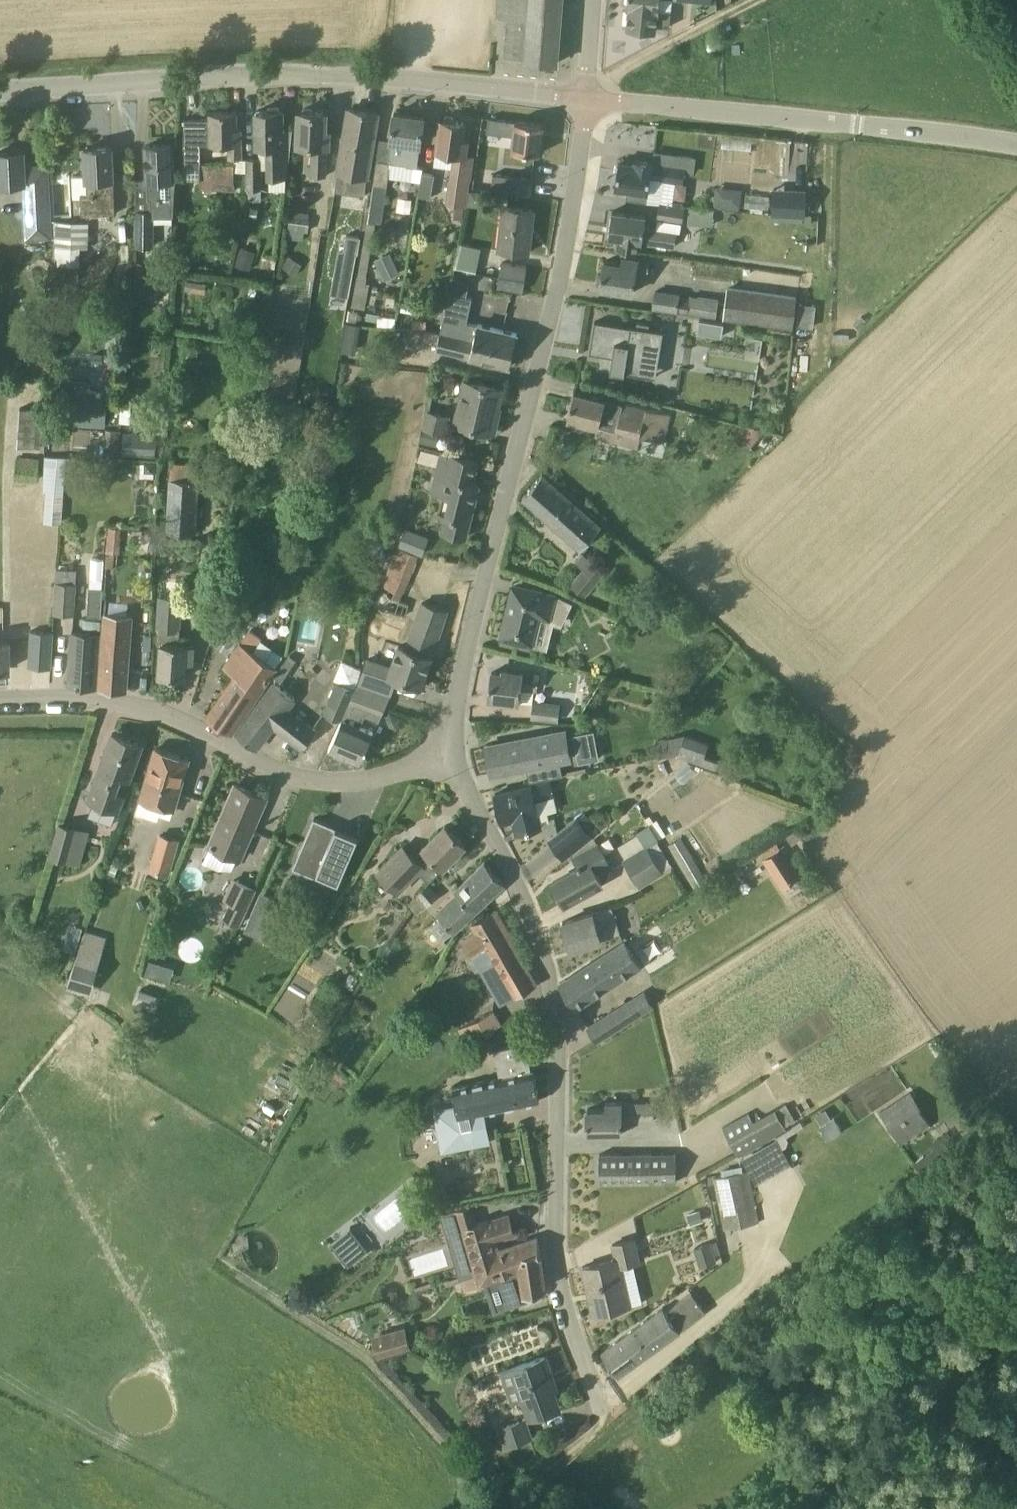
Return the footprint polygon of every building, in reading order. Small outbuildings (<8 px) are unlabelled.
[(496,16),(508,17),(505,54),(525,56),(524,60),(558,63),(563,0),(498,0),(496,16)] [(627,8),(629,8),(627,27),(655,31),(656,25),(669,26),(672,0),(628,0),(627,8)] [(282,129),(282,110),(279,110),(279,107),(268,108),(268,110),(256,110),(257,130),(259,130),(259,144),(268,144),(268,156),(267,176),(288,176),(292,129),(282,129)] [(378,113),(349,108),(335,191),(363,196),(366,177),(368,177),(378,113)] [(328,129),(325,129),(326,112),(299,110),(297,144),(312,144),(311,175),(326,175),(327,145),(328,145),(328,129)] [(183,164),(183,182),(233,184),(234,165),(201,164),(201,146),(210,146),(210,143),(229,143),(229,158),(240,158),(241,127),(236,127),(236,111),(210,111),(210,121),(185,121),(183,164)] [(424,117),(394,112),(390,140),(392,141),(389,161),(377,159),(374,182),(386,184),(388,176),(422,182),(423,173),(424,168),(417,167),(424,117)] [(543,124),(488,117),(486,130),(497,132),(496,136),(505,137),(504,149),(505,149),(504,161),(524,163),(525,151),(539,153),(543,124)] [(468,140),(464,139),(466,123),(441,119),(436,150),(434,164),(452,167),(448,199),(466,202),(473,155),(465,154),(468,140)] [(171,143),(146,145),(149,198),(151,198),(151,211),(137,211),(135,246),(154,246),(155,216),(172,215),(174,191),(171,143)] [(112,146),(84,148),(85,175),(72,176),(74,198),(81,197),(82,215),(115,213),(112,146)] [(0,152),(0,184),(25,183),(28,236),(50,235),(49,224),(43,224),(40,182),(47,182),(46,166),(25,167),(24,151),(0,152)] [(247,157),(247,189),(262,189),(262,158),(247,157)] [(683,182),(685,167),(652,163),(652,162),(636,160),(635,163),(619,161),(615,187),(628,189),(627,195),(660,200),(664,179),(683,182)] [(491,191),(531,196),(533,178),(493,174),(491,191)] [(388,186),(374,184),(369,220),(383,222),(388,186)] [(729,191),(719,190),(717,204),(740,207),(742,189),(729,188),(729,191)] [(787,189),(786,201),(772,201),(772,213),(805,215),(807,191),(787,189)] [(686,207),(661,203),(659,218),(683,222),(686,207)] [(462,220),(464,205),(456,204),(453,222),(459,222),(459,219),(462,220)] [(533,209),(504,206),(499,250),(528,253),(533,209)] [(689,221),(714,222),(715,207),(690,206),(689,221)] [(637,252),(638,241),(642,242),(642,241),(657,243),(674,246),(677,232),(644,227),(646,216),(612,211),(608,237),(618,238),(617,249),(637,252)] [(310,218),(291,215),(288,228),(308,232),(310,218)] [(376,223),(367,221),(358,274),(357,274),(351,306),(366,308),(370,284),(366,283),(376,223)] [(89,223),(56,222),(54,247),(55,247),(54,264),(80,265),(80,248),(89,248),(89,223)] [(339,249),(334,274),(352,278),(357,253),(358,253),(359,247),(361,237),(346,234),(345,244),(343,250),(339,249)] [(461,243),(458,267),(479,269),(481,245),(461,243)] [(240,250),(236,265),(250,270),(255,255),(240,250)] [(390,252),(374,260),(383,280),(400,272),(390,252)] [(282,267),(295,275),(303,264),(289,255),(282,267)] [(648,263),(637,261),(637,260),(623,258),(622,264),(604,261),(600,287),(633,293),(635,277),(646,279),(648,263)] [(526,266),(502,262),(497,287),(522,291),(526,266)] [(207,284),(187,280),(185,290),(206,294),(207,284)] [(796,297),(728,289),(726,303),(657,292),(653,307),(725,316),(725,317),(792,326),(796,297)] [(517,333),(478,324),(478,325),(467,322),(472,298),(448,293),(436,349),(509,366),(517,333)] [(256,302),(239,299),(236,320),(253,322),(256,302)] [(427,321),(413,319),(412,328),(426,329),(427,321)] [(724,323),(699,319),(697,332),(722,336),(724,323)] [(659,357),(663,331),(649,329),(649,324),(637,321),(636,326),(630,326),(630,327),(594,321),(589,353),(612,357),(610,370),(624,373),(625,371),(646,375),(649,356),(659,357)] [(346,323),(345,332),(360,334),(361,325),(356,324),(346,323)] [(498,416),(495,415),(502,388),(465,380),(455,422),(494,432),(498,416)] [(61,389),(59,424),(106,426),(107,392),(61,389)] [(671,416),(646,410),(574,391),(567,418),(598,426),(596,437),(636,447),(639,436),(664,442),(671,416)] [(108,404),(108,413),(118,413),(118,405),(108,404)] [(130,423),(131,406),(121,405),(120,423),(130,423)] [(44,409),(21,408),(19,446),(41,448),(44,409)] [(448,416),(427,411),(423,427),(444,432),(448,416)] [(736,433),(751,448),(765,433),(763,431),(743,425),(736,433)] [(439,432),(424,428),(421,441),(436,445),(439,432)] [(104,457),(115,458),(117,429),(106,429),(104,457)] [(157,434),(122,433),(121,455),(156,457),(157,434)] [(40,452),(18,450),(16,481),(39,481),(40,452)] [(440,450),(429,493),(442,496),(438,512),(448,514),(444,532),(445,532),(464,537),(478,483),(472,481),(477,459),(458,454),(440,450)] [(66,469),(78,470),(79,459),(46,456),(44,491),(47,491),(44,521),(62,522),(66,469)] [(145,472),(155,472),(155,463),(145,462),(145,472)] [(199,464),(172,463),(169,531),(196,532),(199,464)] [(542,474),(522,497),(581,548),(601,525),(542,474)] [(321,492),(332,494),(336,478),(325,476),(321,492)] [(120,553),(121,528),(108,527),(106,552),(120,553)] [(419,535),(405,529),(399,545),(419,552),(422,544),(417,542),(419,535)] [(363,537),(373,564),(388,558),(377,531),(363,537)] [(381,591),(401,599),(419,556),(398,547),(381,591)] [(606,571),(592,560),(585,568),(599,580),(606,571)] [(91,579),(90,588),(103,589),(104,580),(91,579)] [(75,583),(56,582),(54,613),(74,614),(75,583)] [(557,593),(533,587),(529,600),(510,595),(499,638),(531,646),(532,645),(543,648),(549,645),(553,625),(550,620),(557,593)] [(103,594),(90,593),(89,613),(102,614),(103,594)] [(191,639),(180,638),(181,630),(179,630),(181,598),(161,597),(158,643),(161,644),(159,675),(186,676),(186,662),(193,663),(195,644),(190,644),(191,639)] [(406,641),(435,652),(451,608),(422,598),(406,641)] [(132,615),(105,612),(99,688),(126,691),(132,615)] [(284,653),(248,629),(223,665),(235,673),(207,715),(232,732),(284,653)] [(53,631),(31,630),(29,666),(51,668),(53,631)] [(99,633),(74,631),(69,685),(96,687),(99,633)] [(431,657),(406,648),(399,646),(392,665),(367,657),(359,682),(392,694),(397,675),(422,684),(431,657)] [(284,680),(299,659),(290,653),(275,674),(284,680)] [(539,674),(502,670),(502,673),(492,671),(489,697),(519,701),(521,686),(537,688),(539,674)] [(287,707),(295,698),(276,682),(236,731),(256,748),(274,725),(302,747),(316,730),(287,707)] [(354,688),(338,682),(325,713),(341,720),(354,688)] [(351,721),(356,709),(379,719),(389,696),(359,682),(339,726),(329,748),(360,762),(374,731),(351,721)] [(560,703),(533,700),(531,718),(558,721),(560,703)] [(402,717),(390,712),(387,719),(389,726),(397,730),(402,717)] [(567,731),(486,746),(491,773),(572,758),(571,754),(577,753),(580,763),(600,759),(594,730),(574,734),(574,736),(568,738),(567,731)] [(114,773),(129,778),(142,743),(112,732),(88,798),(118,809),(123,794),(108,788),(114,773)] [(709,742),(684,734),(677,756),(702,765),(709,742)] [(188,757),(156,748),(141,797),(173,807),(188,757)] [(720,761),(705,756),(701,766),(717,771),(720,761)] [(534,799),(553,794),(550,781),(495,793),(501,821),(514,818),(517,831),(540,826),(534,799)] [(266,797),(235,784),(225,806),(208,845),(210,845),(204,862),(219,868),(233,868),(238,857),(241,858),(266,797)] [(586,813),(578,819),(591,835),(591,836),(599,829),(586,813)] [(293,867),(315,877),(316,877),(318,873),(339,881),(356,839),(358,836),(314,817),(293,867)] [(577,818),(550,839),(563,857),(591,835),(578,819),(577,818)] [(87,832),(61,824),(51,853),(77,861),(87,832)] [(465,844),(445,825),(415,856),(404,846),(378,871),(398,891),(417,871),(428,883),(465,844)] [(177,840),(160,834),(150,868),(167,873),(177,840)] [(618,846),(625,858),(645,846),(638,834),(618,846)] [(681,837),(668,844),(693,888),(707,880),(681,837)] [(648,845),(655,858),(663,871),(672,866),(656,840),(648,845)] [(602,882),(596,871),(609,864),(598,844),(574,857),(580,867),(553,881),(564,903),(602,882)] [(647,844),(645,846),(623,859),(631,872),(655,858),(648,845),(647,844)] [(766,859),(782,885),(798,876),(782,849),(766,859)] [(639,886),(663,871),(655,858),(631,872),(639,886)] [(504,883),(485,861),(455,890),(461,897),(430,927),(443,941),(454,930),(504,883)] [(119,865),(110,862),(106,873),(115,877),(119,865)] [(438,894),(428,883),(409,905),(418,913),(438,894)] [(246,905),(231,899),(222,916),(238,923),(246,905)] [(612,906),(562,921),(571,948),(620,933),(612,906)] [(243,926),(255,931),(263,912),(251,907),(243,926)] [(494,910),(472,923),(477,931),(464,939),(501,1004),(536,984),(494,910)] [(79,941),(67,937),(64,948),(75,952),(79,941)] [(640,966),(625,941),(560,982),(576,1007),(640,966)] [(98,961),(77,953),(68,984),(88,992),(98,961)] [(163,964),(150,960),(146,974),(159,978),(163,964)] [(140,989),(138,997),(155,1002),(157,995),(140,989)] [(598,1041),(654,1005),(644,990),(588,1026),(598,1041)] [(473,1039),(504,1022),(495,1007),(465,1024),(473,1039)] [(328,1022),(318,1016),(309,1031),(319,1037),(328,1022)] [(531,1057),(529,1058),(526,1043),(494,1049),(500,1078),(453,1087),(457,1105),(446,1107),(452,1136),(488,1129),(484,1110),(539,1100),(531,1057)] [(930,1123),(933,1121),(913,1091),(910,1093),(825,1149),(845,1179),(930,1123)] [(654,1102),(621,1103),(621,1102),(606,1102),(606,1108),(587,1109),(587,1134),(621,1134),(621,1121),(654,1121),(654,1102)] [(739,1155),(766,1140),(753,1120),(749,1112),(723,1126),(739,1155)] [(826,1138),(843,1130),(835,1114),(819,1123),(826,1138)] [(788,1138),(787,1137),(796,1131),(804,1126),(802,1122),(801,1121),(799,1123),(793,1127),(776,1137),(779,1142),(783,1148),(787,1145),(788,1138)] [(676,1153),(600,1154),(600,1183),(676,1182),(676,1153)] [(751,1173),(715,1180),(724,1228),(740,1226),(760,1222),(751,1173)] [(507,1215),(488,1222),(487,1220),(476,1224),(470,1205),(442,1214),(448,1232),(455,1230),(462,1252),(469,1250),(475,1271),(461,1276),(465,1290),(499,1278),(491,1253),(498,1250),(495,1240),(514,1233),(507,1215)] [(700,1209),(688,1213),(691,1224),(703,1220),(700,1209)] [(368,1250),(355,1234),(336,1249),(348,1265),(368,1250)] [(538,1237),(498,1251),(498,1250),(491,1253),(499,1278),(504,1293),(510,1296),(524,1291),(524,1294),(546,1287),(538,1237)] [(621,1264),(639,1260),(634,1238),(612,1244),(616,1258),(582,1266),(589,1294),(593,1293),(598,1312),(631,1304),(621,1264)] [(711,1244),(695,1249),(700,1266),(716,1261),(711,1244)] [(706,1311),(692,1291),(666,1310),(664,1306),(602,1351),(619,1374),(706,1311)] [(406,1326),(373,1335),(378,1355),(411,1346),(406,1326)] [(559,1408),(549,1380),(553,1378),(545,1356),(513,1367),(530,1416),(559,1408)] [(527,1416),(498,1426),(505,1446),(534,1436),(527,1416)]
